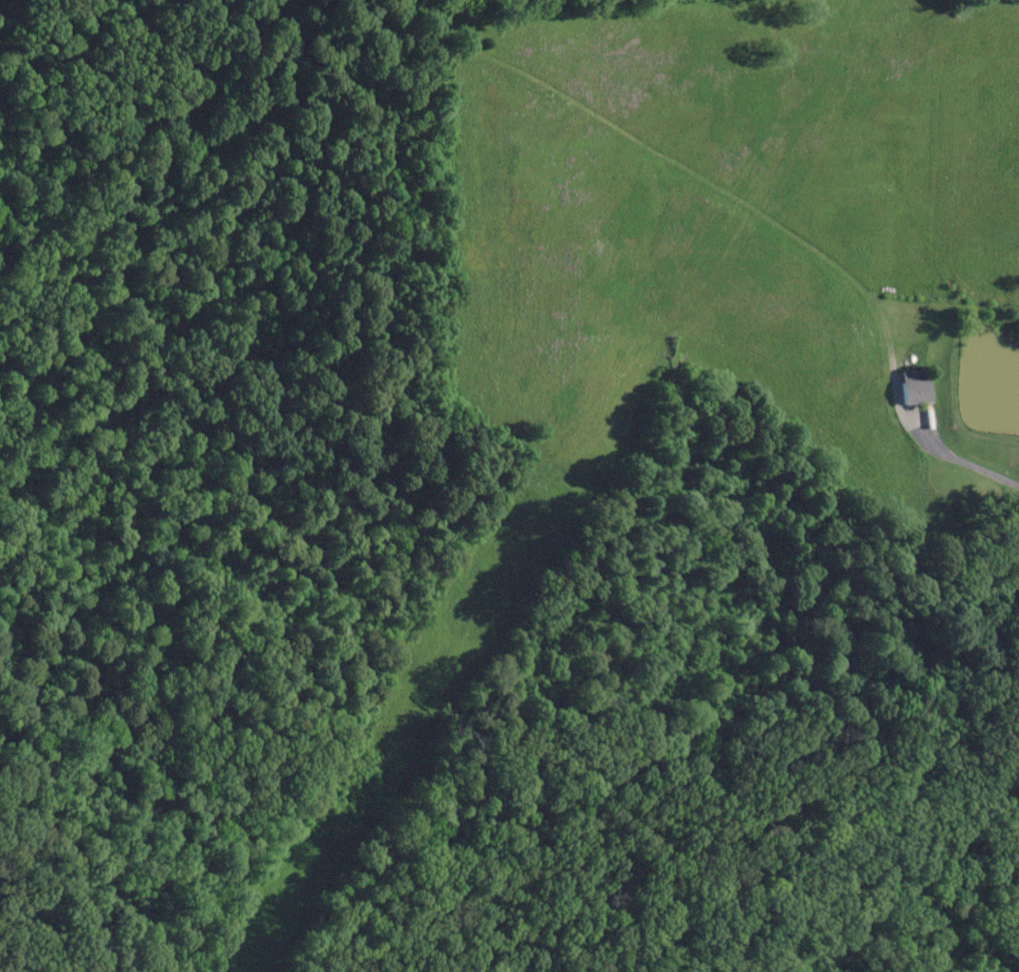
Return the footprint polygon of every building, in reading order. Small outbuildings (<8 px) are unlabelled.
[(903,370),(904,403),(931,402),(929,369),(903,370)]
